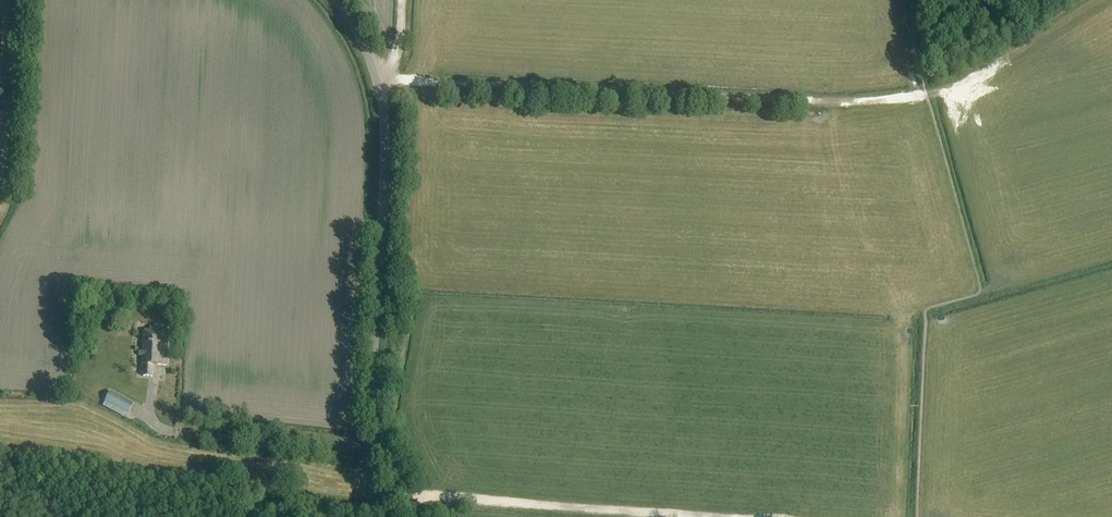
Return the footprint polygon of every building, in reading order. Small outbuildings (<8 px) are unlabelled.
[(143,377),(153,377),(153,367),(166,368),(168,329),(150,328),(150,331),(142,331),(140,374),(143,374),(143,377)] [(128,414),(134,404),(110,391),(105,402),(128,414)]
